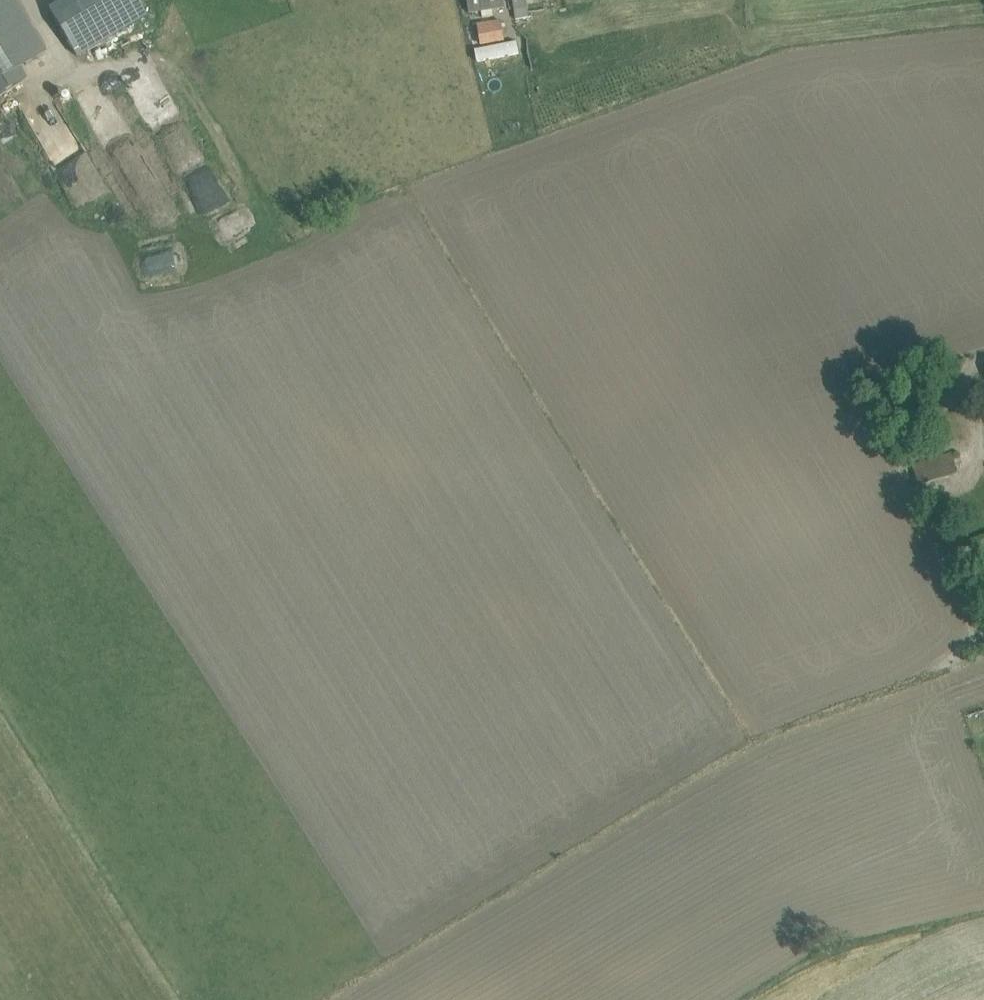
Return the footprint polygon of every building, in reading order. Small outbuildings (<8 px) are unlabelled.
[(46,53),(13,0),(0,0),(0,97),(22,83),(15,71),(46,53)] [(81,62),(149,22),(137,0),(68,0),(50,10),(81,62)] [(503,0),(467,0),(469,16),(505,10),(503,0)] [(525,18),(524,0),(510,0),(511,18),(525,18)] [(481,48),(505,45),(501,22),(478,26),(481,48)] [(918,486),(957,474),(951,453),(911,465),(918,486)]
